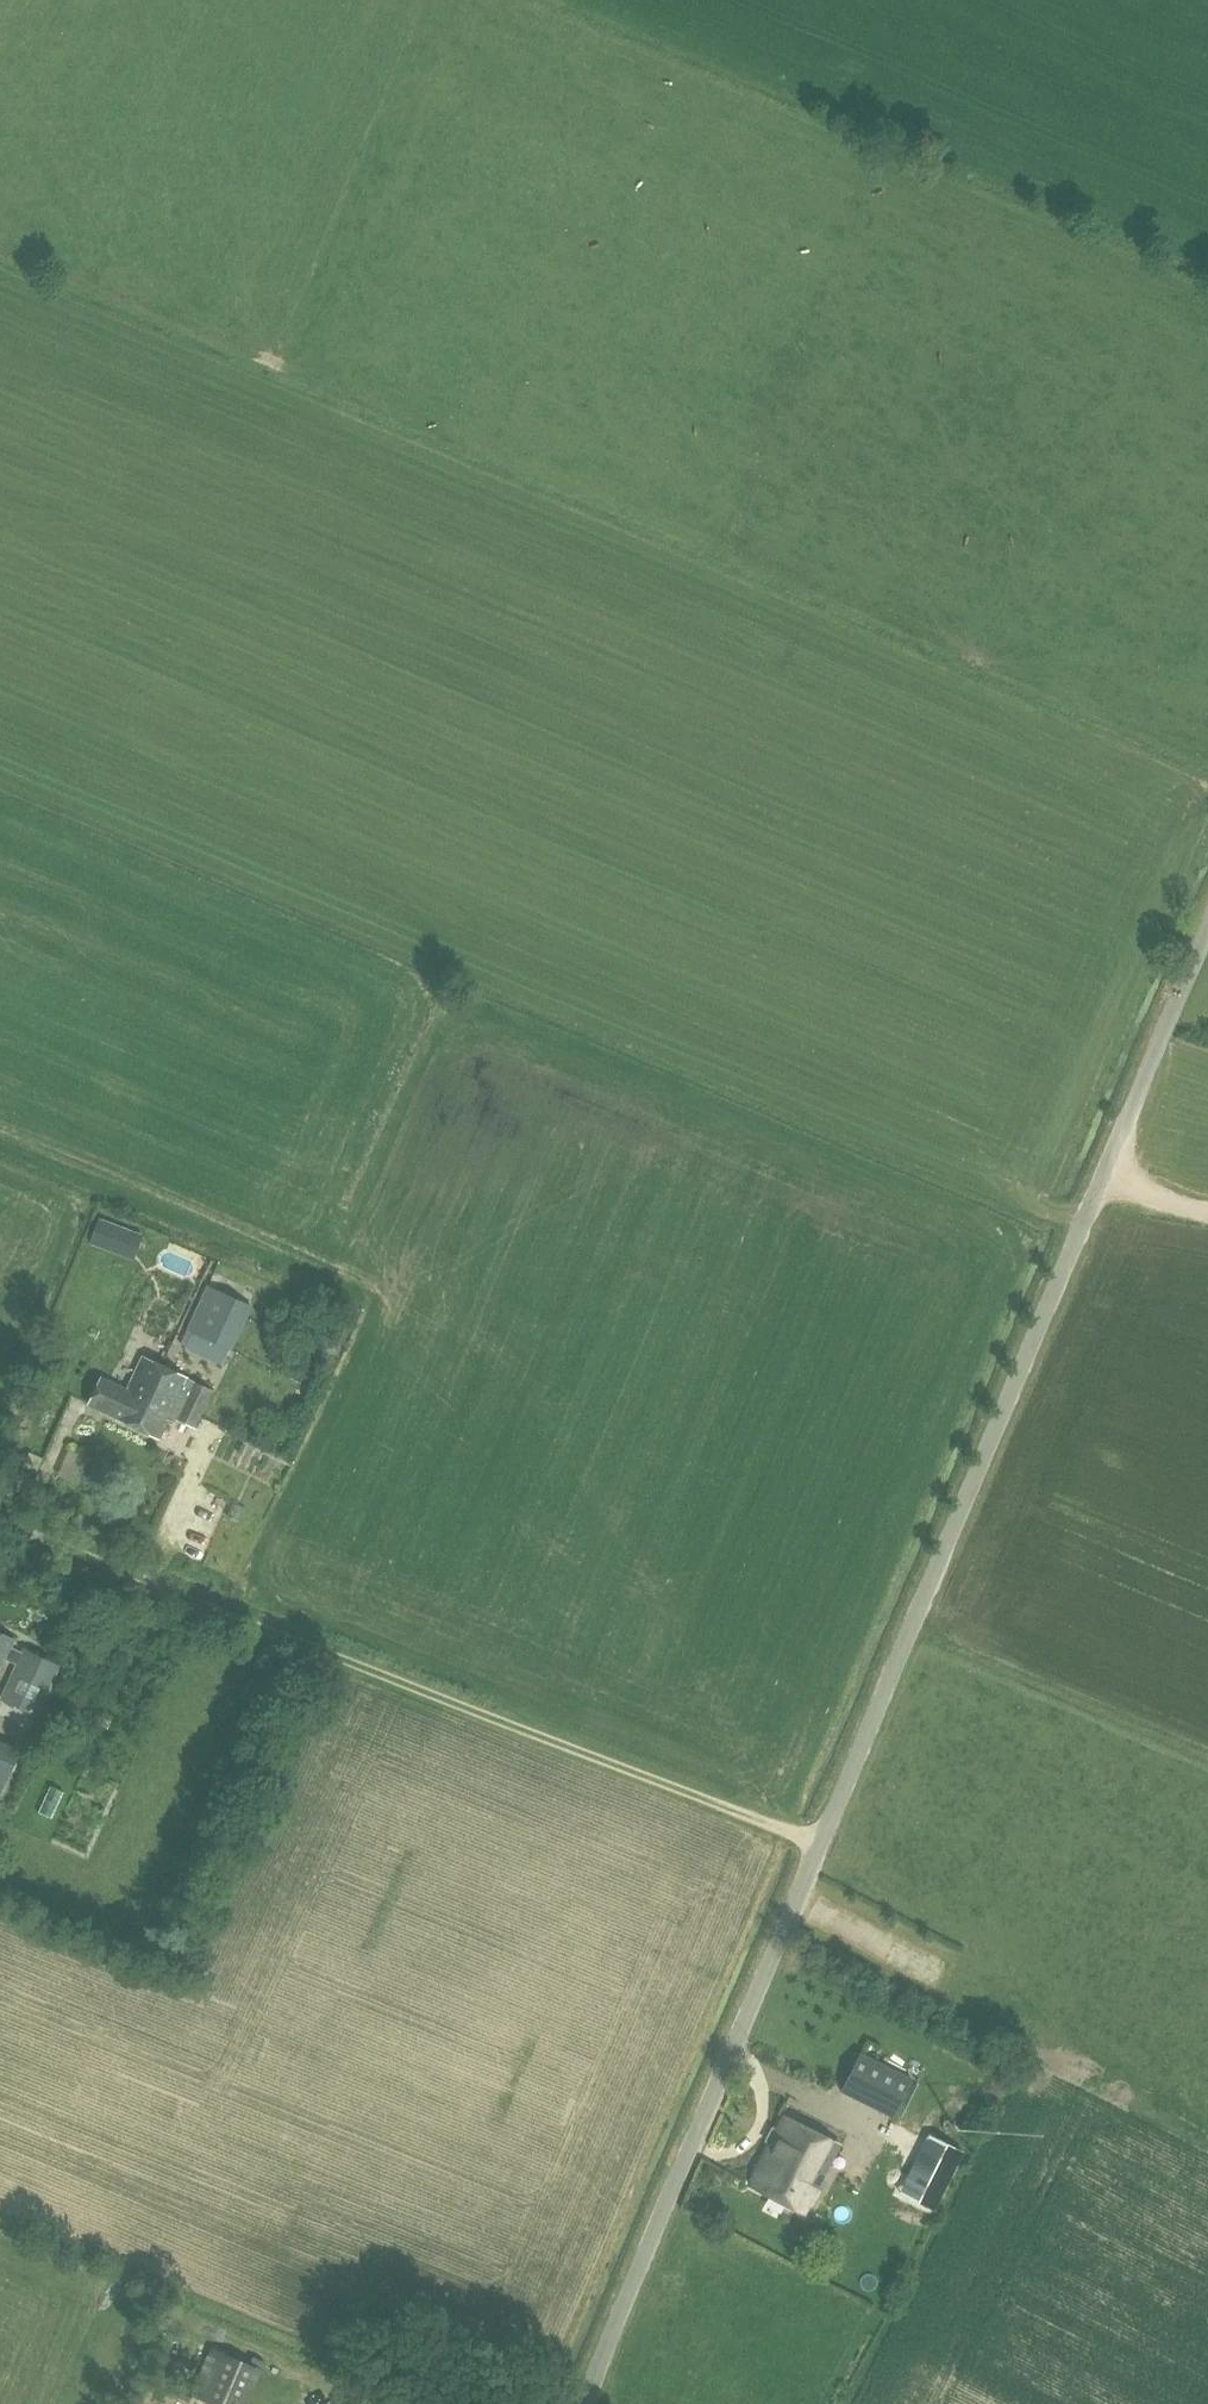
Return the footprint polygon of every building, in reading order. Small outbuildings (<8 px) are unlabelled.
[(140,1232),(98,1216),(89,1240),(131,1257),(140,1232)] [(187,1329),(231,1350),(252,1306),(208,1285),(187,1329)] [(174,1419),(194,1427),(212,1390),(191,1380),(180,1403),(176,1401),(187,1379),(142,1357),(126,1389),(126,1390),(130,1392),(130,1393),(147,1400),(144,1406),(135,1402),(126,1422),(158,1438),(168,1417),(174,1420),(174,1419)] [(101,1377),(88,1404),(126,1422),(135,1402),(144,1406),(147,1400),(130,1393),(130,1392),(126,1390),(126,1389),(101,1377)] [(24,1466),(37,1472),(43,1458),(30,1452),(24,1466)] [(14,1637),(0,1631),(0,1667),(14,1637)] [(36,1716),(60,1665),(23,1646),(0,1695),(0,1699),(36,1716)] [(20,1748),(0,1739),(0,1793),(20,1748)] [(50,1785),(38,1811),(51,1818),(63,1791),(50,1785)] [(841,2091),(892,2117),(911,2078),(860,2053),(841,2091)] [(804,2212),(839,2143),(785,2115),(749,2184),(804,2212)] [(909,2174),(943,2190),(963,2150),(929,2133),(909,2174)] [(219,2403),(242,2403),(258,2368),(212,2348),(193,2393),(219,2403)]
